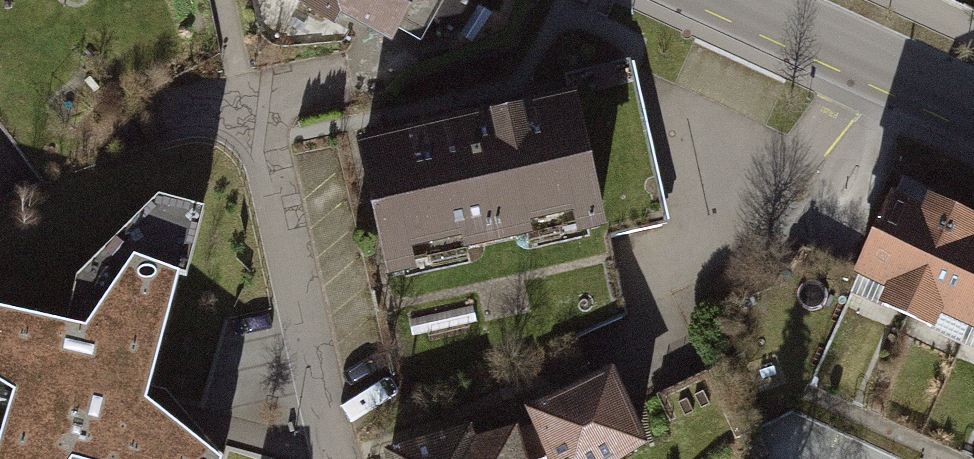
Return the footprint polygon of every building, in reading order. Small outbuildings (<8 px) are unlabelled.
[(443,0),(280,0),(409,67),(444,1),(443,0)] [(568,131),(363,177),(389,293),(594,247),(568,131)] [(144,378),(194,216),(152,207),(58,295),(44,339),(0,331),(0,418),(2,420),(0,427),(0,458),(197,458),(144,378)] [(905,231),(877,219),(833,318),(861,330),(905,231)] [(933,243),(905,231),(861,330),(889,343),(933,243)] [(960,255),(933,243),(889,343),(917,355),(960,255)] [(960,255),(917,355),(945,367),(973,302),(973,261),(960,255)] [(945,367),(973,380),(973,302),(945,367)] [(528,458),(646,458),(612,388),(518,432),(528,458)] [(396,458),(528,458),(518,432),(396,458)]
